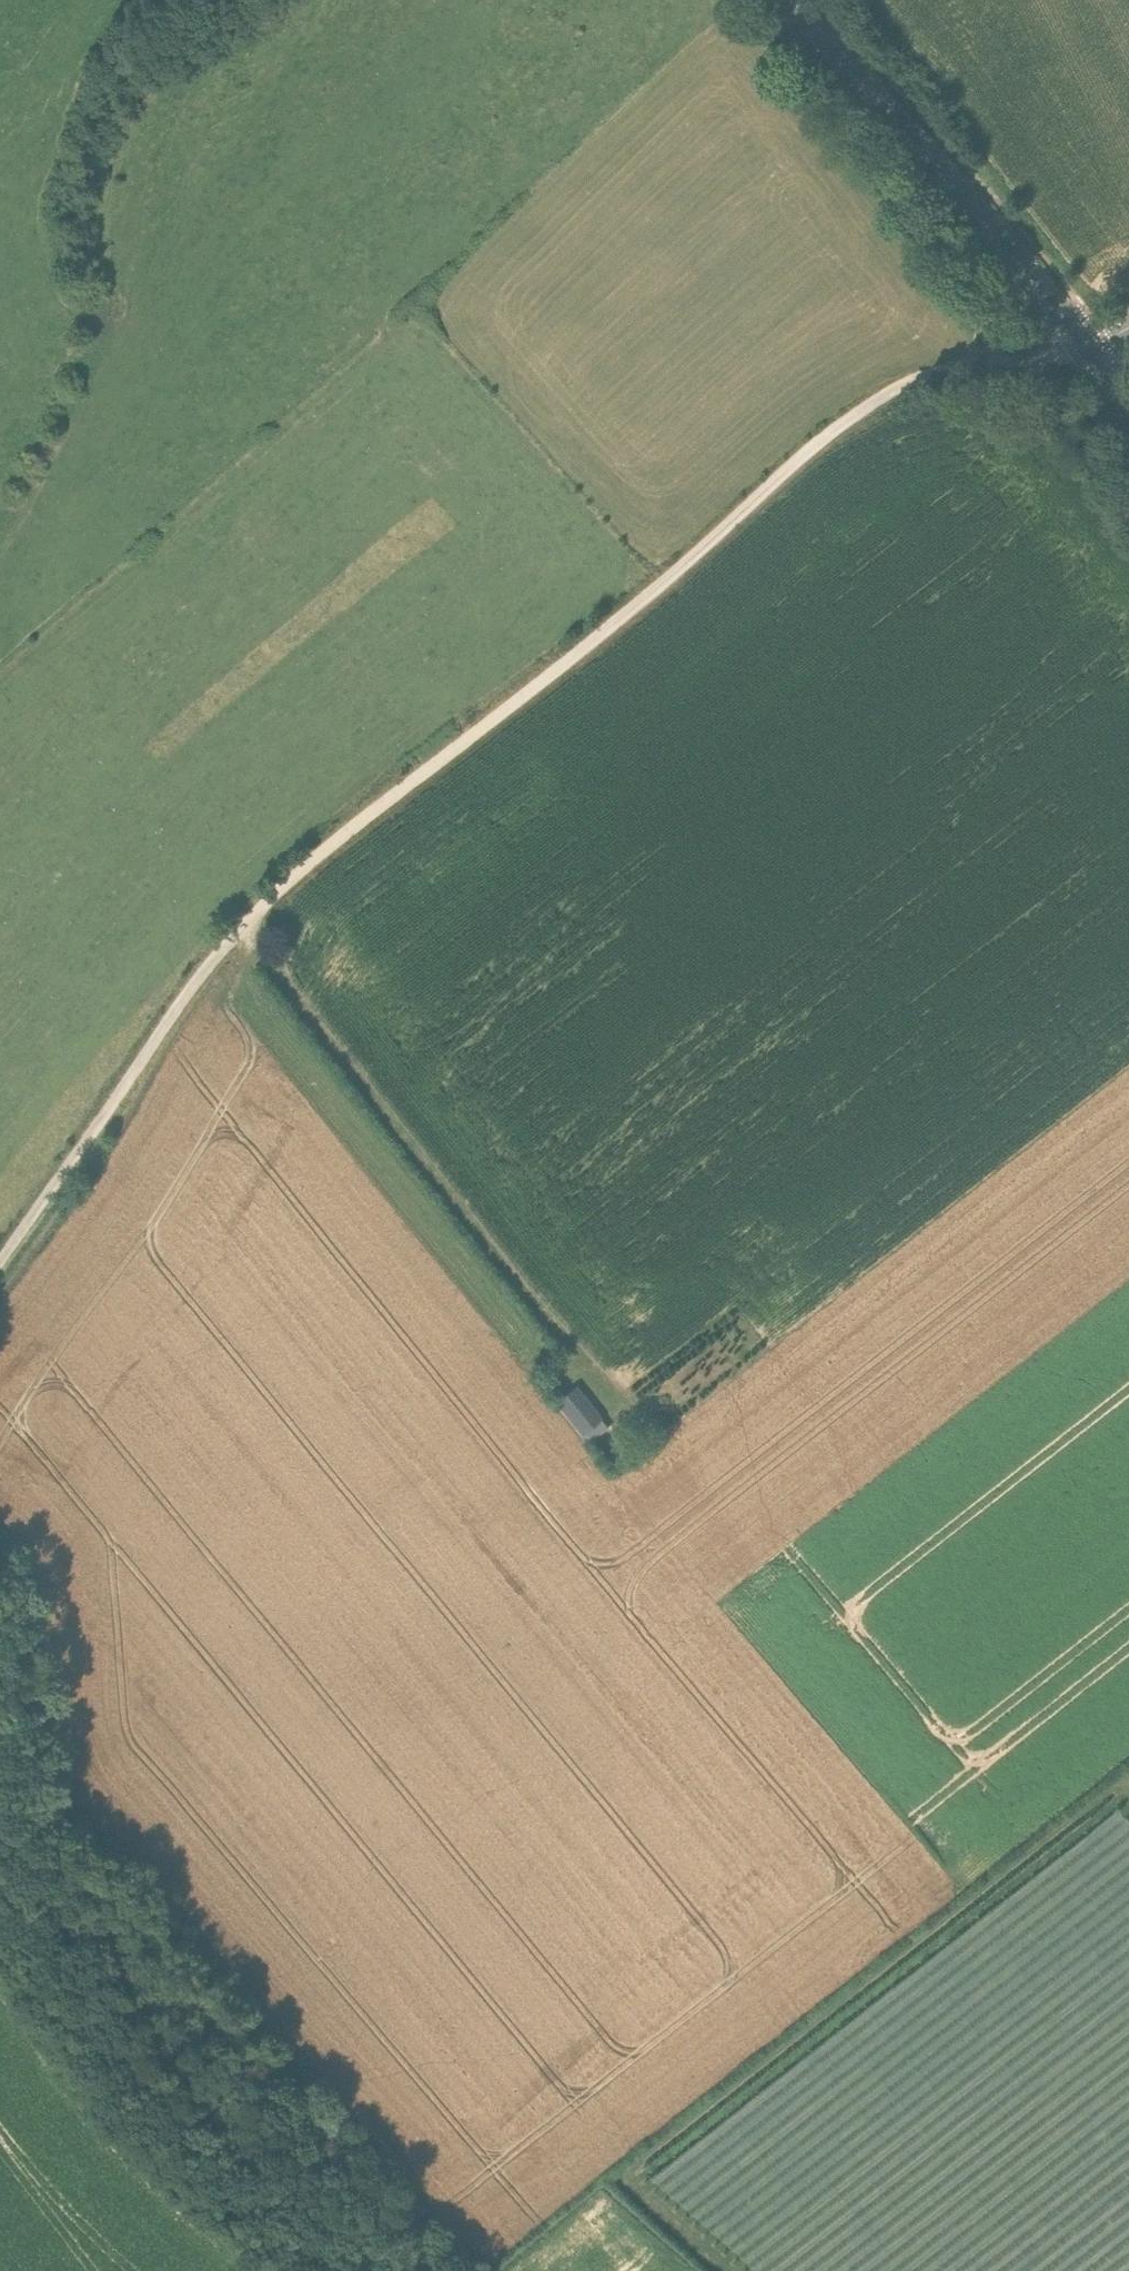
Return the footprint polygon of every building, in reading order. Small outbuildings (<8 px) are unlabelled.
[(557,1401),(584,1434),(603,1419),(576,1386),(557,1401)]
